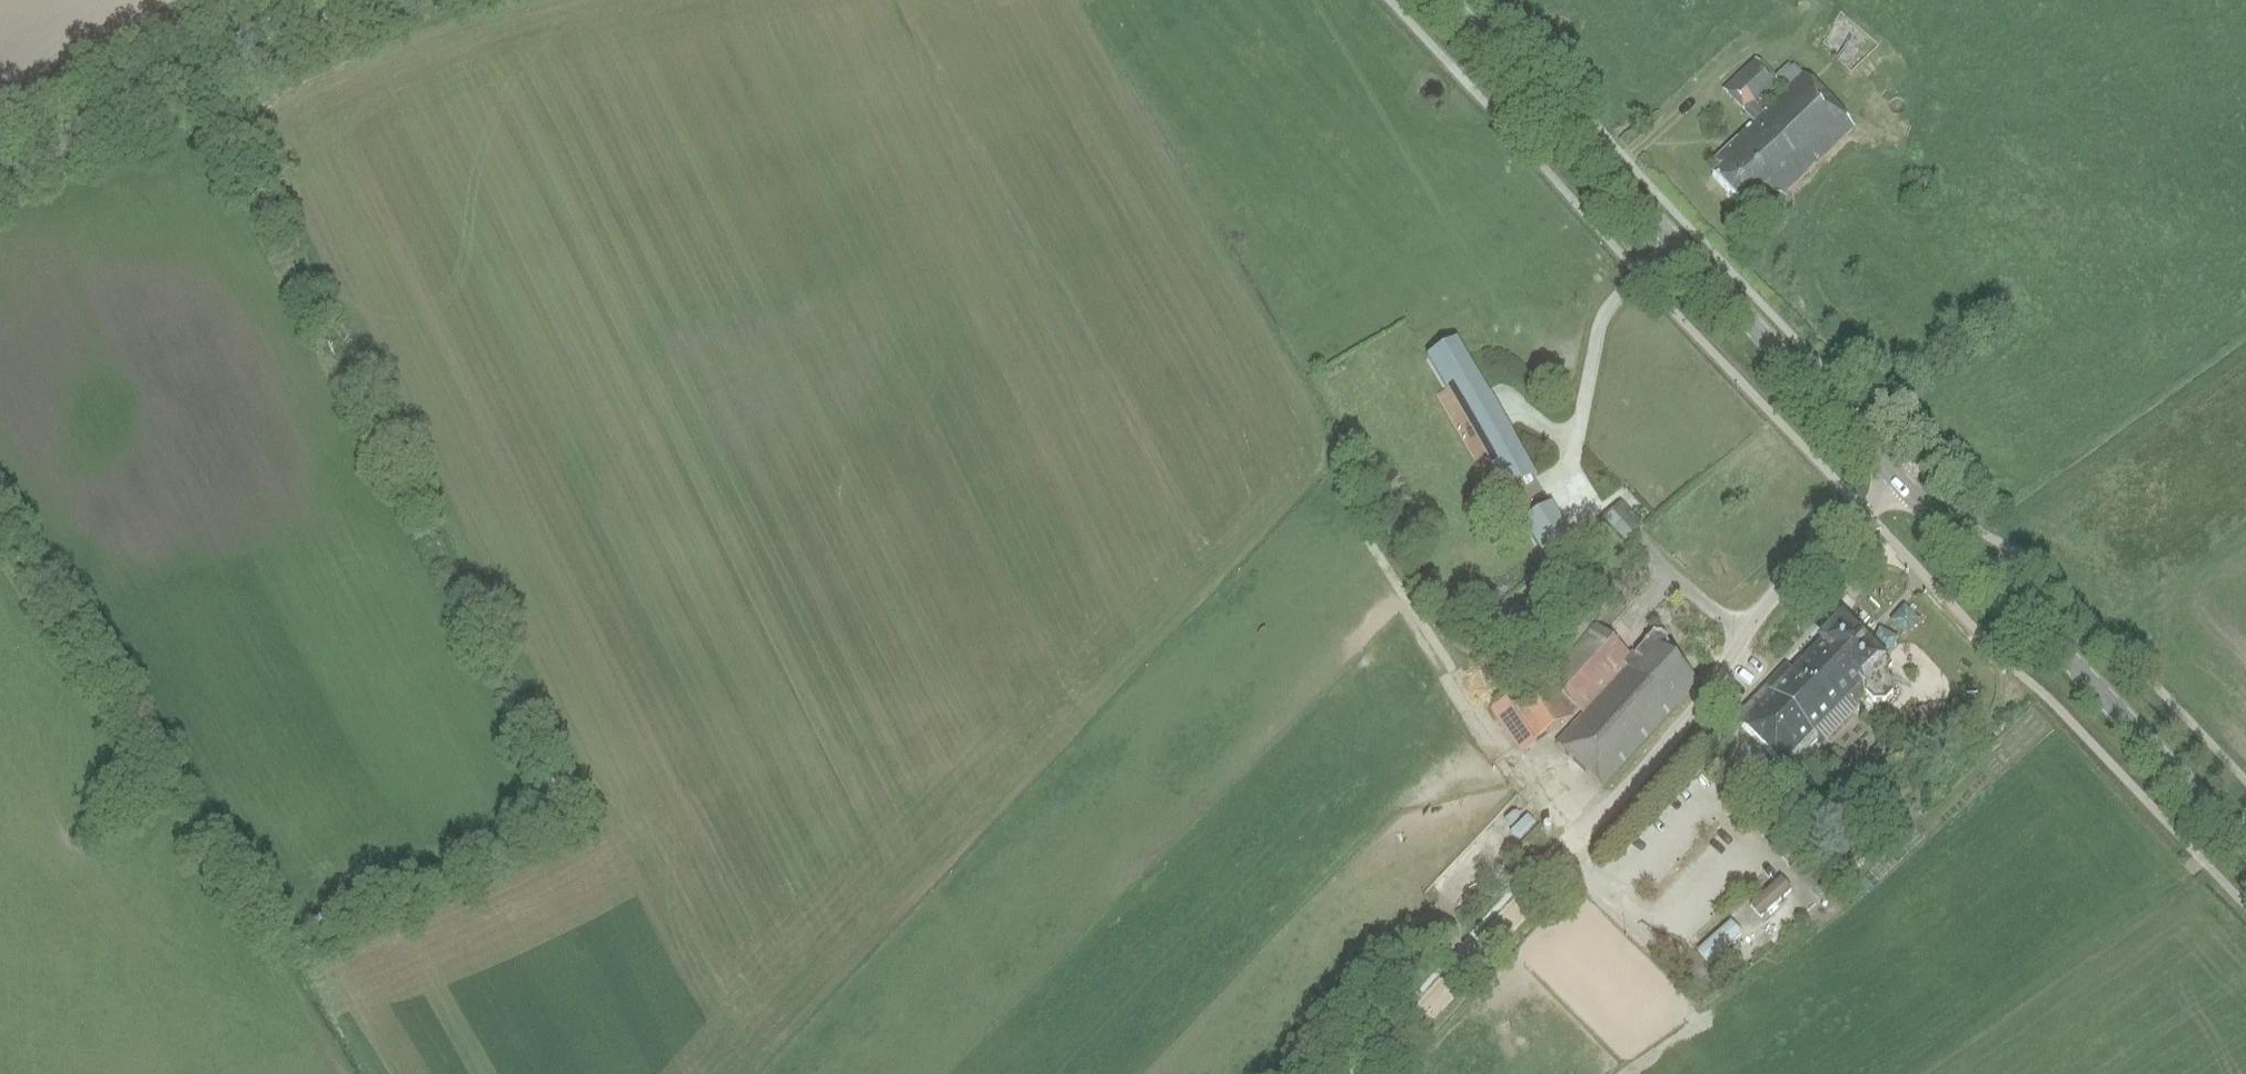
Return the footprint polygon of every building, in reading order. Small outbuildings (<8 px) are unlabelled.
[(1721,168),(1712,176),(1749,214),(1769,195),(1783,198),(1854,130),(1801,75),(1761,113),(1757,108),(1780,86),(1755,59),(1722,90),(1753,122),(1737,138),(1738,139),(1714,162),(1721,168)] [(1801,75),(1793,66),(1777,82),(1780,86),(1785,90),(1801,75)] [(1447,387),(1450,385),(1463,407),(1481,439),(1497,465),(1493,467),(1493,466),(1491,467),(1507,494),(1509,493),(1506,488),(1532,473),(1535,478),(1537,477),(1506,425),(1488,393),(1457,340),(1455,341),(1459,347),(1433,363),(1429,357),(1427,358),(1446,391),(1448,390),(1447,387)] [(1523,521),(1545,559),(1575,542),(1553,503),(1551,504),(1554,510),(1528,526),(1525,520),(1523,521)] [(1605,517),(1625,539),(1640,526),(1620,504),(1605,517)] [(1512,705),(1508,699),(1491,709),(1519,752),(1573,717),(1559,695),(1557,697),(1551,687),(1554,682),(1584,714),(1556,744),(1603,787),(1698,682),(1666,653),(1670,648),(1669,647),(1668,644),(1658,635),(1655,636),(1654,634),(1632,658),(1596,625),(1547,678),(1512,705)] [(1878,654),(1874,658),(1858,642),(1841,625),(1773,695),(1766,688),(1735,720),(1787,771),(1817,739),(1824,746),(1859,710),(1856,707),(1867,697),(1873,703),(1884,703),(1892,694),(1892,683),(1888,679),(1888,671),(1892,667),(1878,654)] [(1820,817),(1839,829),(1855,810),(1838,795),(1826,795),(1818,803),(1820,817)] [(1805,860),(1791,872),(1815,899),(1829,887),(1805,860)]
